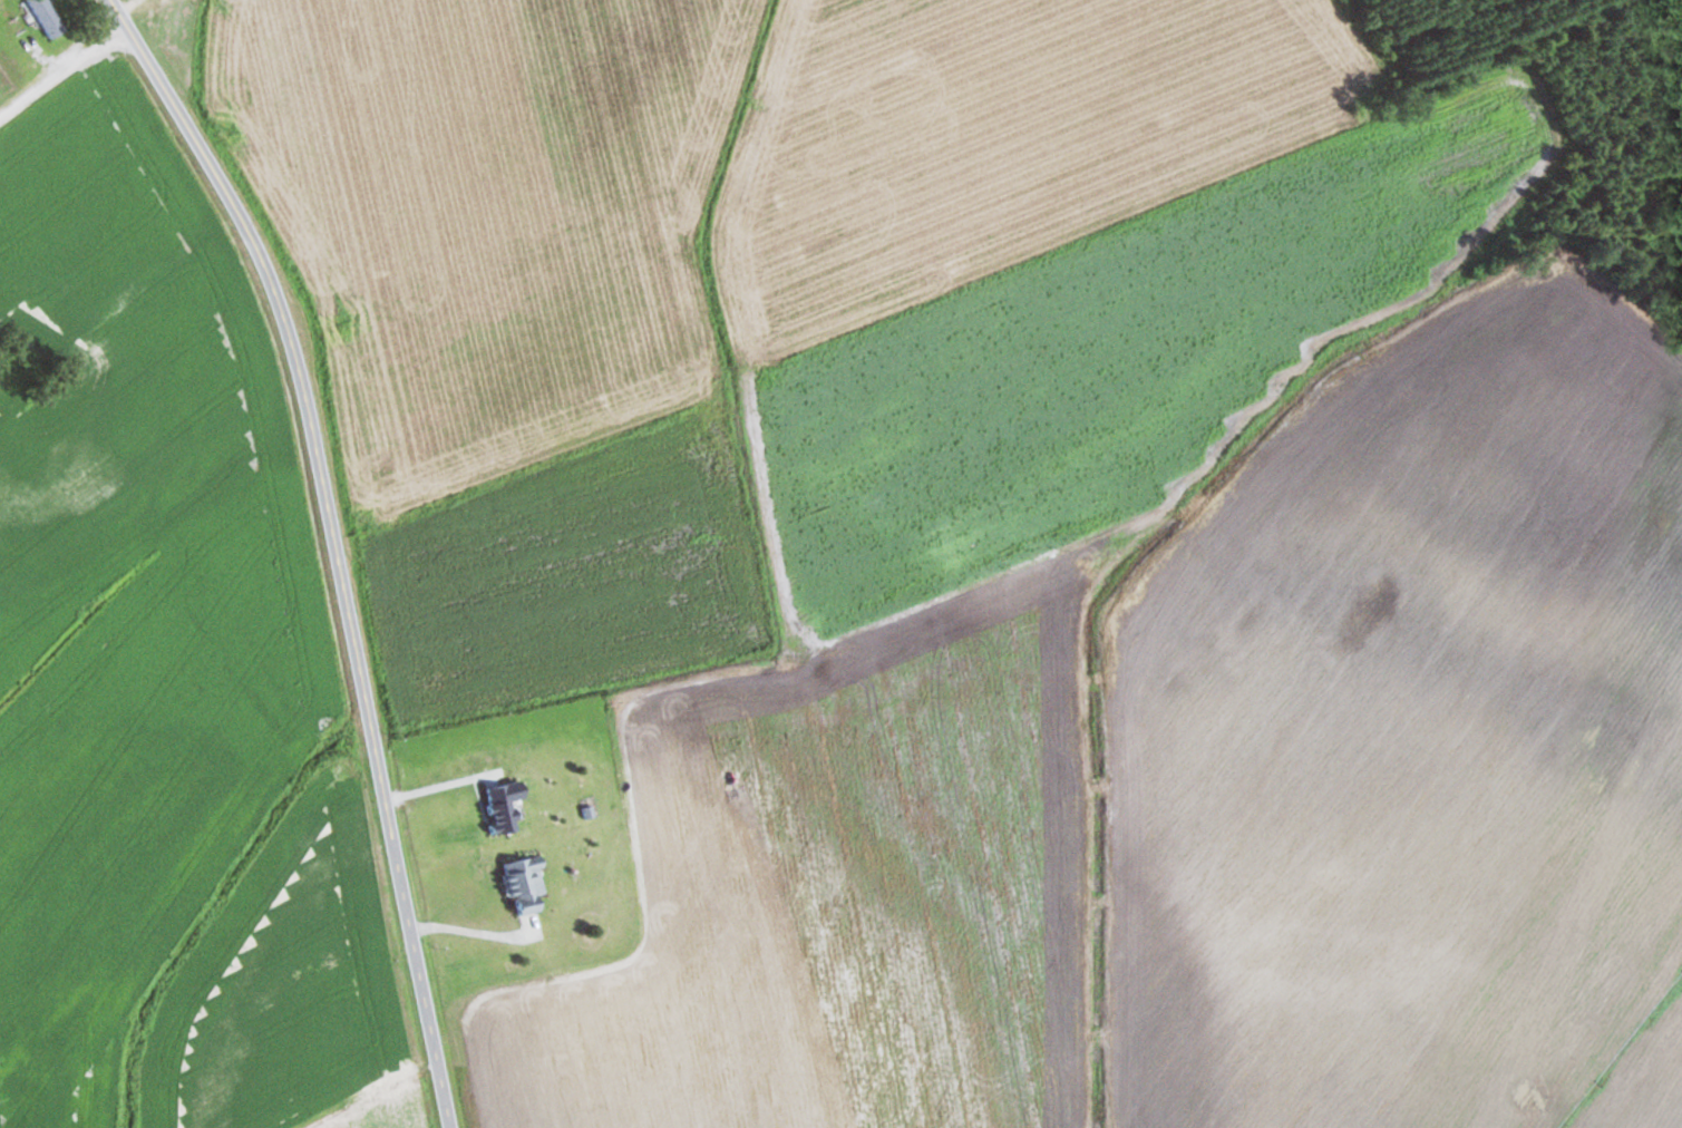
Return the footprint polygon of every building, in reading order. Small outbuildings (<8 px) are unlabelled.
[(52,41),(69,31),(51,0),(28,0),(52,41)] [(521,832),(516,801),(529,799),(526,781),(484,788),(491,836),(521,832)] [(549,893),(542,857),(504,864),(510,898),(516,897),(520,915),(545,911),(542,895),(549,893)]
